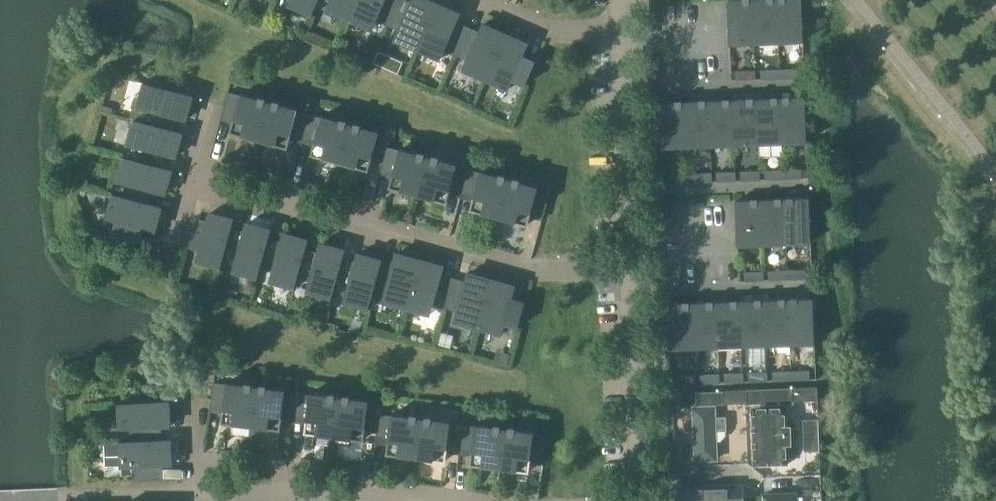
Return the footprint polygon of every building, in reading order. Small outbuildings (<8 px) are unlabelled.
[(311,14),(317,0),(290,0),(288,4),(311,14)] [(349,20),(358,0),(331,0),(327,10),(349,20)] [(387,25),(398,2),(394,0),(358,0),(349,20),(372,30),(376,20),(387,25)] [(417,50),(437,4),(427,0),(412,0),(409,7),(398,2),(387,25),(399,30),(395,40),(417,50)] [(752,0),(728,0),(730,45),(754,44),(752,0)] [(754,44),(779,43),(777,0),(752,0),(754,44)] [(779,43),(803,42),(802,0),(777,0),(779,43)] [(444,50),(456,55),(466,32),(454,27),(460,15),(437,4),(417,50),(439,60),(444,50)] [(463,70),(485,80),(505,34),(483,25),(477,37),(466,32),(456,55),(467,60),(463,70)] [(505,34),(485,80),(508,90),(512,80),(524,85),(535,62),(523,57),(528,45),(505,34)] [(780,78),(779,69),(761,70),(761,79),(780,78)] [(798,69),(779,69),(780,78),(798,78),(798,69)] [(737,71),(737,80),(756,79),(755,70),(737,71)] [(134,120),(181,134),(182,133),(169,129),(172,117),(185,121),(192,96),(144,83),(137,107),(148,110),(144,123),(134,120)] [(231,132),(259,140),(270,101),(241,93),(241,95),(228,92),(222,115),(234,118),(231,132)] [(805,97),(781,98),(783,143),(807,142),(805,97)] [(781,98),(757,99),(759,144),(783,143),(781,98)] [(757,99),(733,100),(734,145),(759,144),(757,99)] [(733,100),(708,101),(710,146),(734,145),(733,100)] [(291,134),(303,137),(310,114),(298,111),(298,109),(270,101),(259,140),(287,148),(291,134)] [(708,101),(684,102),(686,147),(710,146),(708,101)] [(686,147),(684,102),(660,103),(662,148),(686,147)] [(311,155),(340,162),(351,124),(322,116),(322,118),(310,114),(303,137),(315,141),(311,155)] [(123,157),(171,171),(171,170),(158,166),(162,154),(175,158),(181,134),(134,120),(127,144),(137,147),(134,160),(123,157)] [(381,170),(391,137),(379,133),(379,132),(351,124),(340,162),(368,170),(372,156),(384,159),(381,170)] [(390,187),(418,195),(429,156),(400,148),(400,150),(388,147),(391,137),(381,170),(393,173),(390,187)] [(450,189),(462,192),(469,169),(457,166),(457,164),(429,156),(418,195),(447,203),(450,189)] [(113,194),(161,208),(161,207),(148,203),(151,191),(164,195),(171,171),(123,157),(117,181),(127,184),(123,197),(113,194)] [(471,210),(499,217),(510,179),(481,171),(481,172),(469,169),(462,192),(474,196),(471,210)] [(802,169),(784,170),(784,179),(802,178),(802,169)] [(784,179),(784,170),(765,171),(766,179),(784,179)] [(741,171),(742,180),(760,180),(760,171),(741,171)] [(717,172),(717,181),(736,180),(735,172),(717,172)] [(669,174),(669,183),(687,182),(687,173),(669,174)] [(693,173),(693,182),(712,181),(711,173),(693,173)] [(510,179),(499,217),(527,225),(531,212),(544,215),(550,192),(538,188),(538,187),(510,179)] [(161,208),(113,194),(106,218),(117,221),(113,234),(137,241),(141,228),(154,232),(161,208)] [(809,198),(785,199),(786,244),(811,243),(809,198)] [(785,199),(760,200),(762,245),(786,244),(785,199)] [(762,245),(760,200),(736,201),(737,246),(762,245)] [(196,261),(220,267),(233,220),(209,213),(205,226),(192,222),(185,247),(199,250),(196,261)] [(233,271),(257,278),(270,230),(246,223),(242,236),(230,233),(234,220),(233,220),(220,267),(220,268),(223,257),(236,261),(233,271)] [(270,281),(294,288),(307,240),(283,233),(279,247),(267,243),(271,230),(270,230),(257,278),(260,267),(273,271),(270,281)] [(307,292),(331,298),(344,250),(320,244),(316,257),(304,254),(308,240),(307,240),(294,288),(297,278),(310,281),(307,292)] [(344,302),(368,308),(381,261),(357,254),(353,267),(341,264),(345,251),(344,250),(331,298),(334,288),(347,291),(344,302)] [(383,301),(406,308),(420,260),(396,254),(392,267),(381,264),(382,261),(381,261),(368,308),(368,309),(374,288),(386,291),(383,301)] [(433,304),(445,308),(452,283),(440,280),(444,267),(420,260),(406,308),(430,315),(433,304)] [(787,279),(787,270),(769,271),(769,280),(787,279)] [(805,270),(787,270),(787,279),(806,278),(805,270)] [(745,272),(745,281),(763,280),(763,271),(745,272)] [(454,321),(478,328),(491,280),(467,274),(464,287),(452,283),(445,308),(457,311),(454,321)] [(491,280),(478,328),(502,334),(505,324),(517,328),(524,303),(512,300),(515,287),(491,280)] [(813,298),(789,299),(791,344),(815,343),(813,298)] [(263,306),(270,308),(271,303),(272,301),(265,299),(263,306)] [(789,299),(765,300),(766,345),(791,344),(789,299)] [(765,300),(740,301),(742,346),(766,345),(765,300)] [(740,301),(716,302),(718,347),(742,346),(740,301)] [(716,302),(692,303),(694,348),(718,347),(716,302)] [(694,348),(692,303),(668,304),(669,349),(694,348)] [(809,370),(791,371),(792,380),(810,379),(809,370)] [(792,380),(791,371),(773,372),(773,380),(792,380)] [(749,373),(749,381),(768,381),(767,372),(749,373)] [(725,374),(725,382),(743,382),(743,373),(725,374)] [(701,374),(701,383),(720,383),(719,374),(701,374)] [(677,375),(677,384),(696,383),(695,375),(677,375)] [(222,422),(251,426),(256,386),(227,382),(227,384),(214,382),(211,406),(224,408),(222,422)] [(282,415),(295,417),(298,393),(285,391),(286,390),(256,386),(251,426),(280,430),(282,415)] [(793,401),(818,400),(817,386),(793,387),(793,401)] [(748,402),(747,389),(723,390),(724,403),(748,402)] [(671,392),(672,404),(683,404),(683,392),(671,392)] [(305,433),(334,436),(339,396),(310,393),(310,395),(298,393),(295,417),(307,418),(305,433)] [(376,438),(377,438),(381,404),(369,402),(369,400),(339,396),(334,436),(364,440),(365,426),(377,427),(376,438)] [(120,442),(170,440),(170,439),(156,440),(156,427),(169,427),(168,401),(119,403),(120,428),(130,428),(131,441),(120,442)] [(387,454),(416,457),(422,417),(392,414),(392,416),(380,414),(381,404),(377,438),(389,439),(387,454)] [(716,459),(715,430),(726,430),(725,418),(715,418),(714,407),(694,407),(696,460),(716,459)] [(790,422),(780,422),(780,434),(790,434),(791,463),(812,462),(810,410),(789,410),(790,422)] [(448,447),(460,448),(463,425),(451,423),(451,421),(422,417),(416,457),(446,461),(448,447)] [(470,464),(500,468),(505,428),(475,424),(475,426),(463,425),(460,448),(472,450),(470,464)] [(505,428),(500,468),(529,472),(531,457),(544,459),(547,435),(534,434),(534,432),(505,428)] [(170,440),(120,442),(121,467),(132,466),(132,481),(158,480),(157,466),(171,465),(170,440)] [(680,500),(740,500),(739,487),(680,489),(680,500)]
